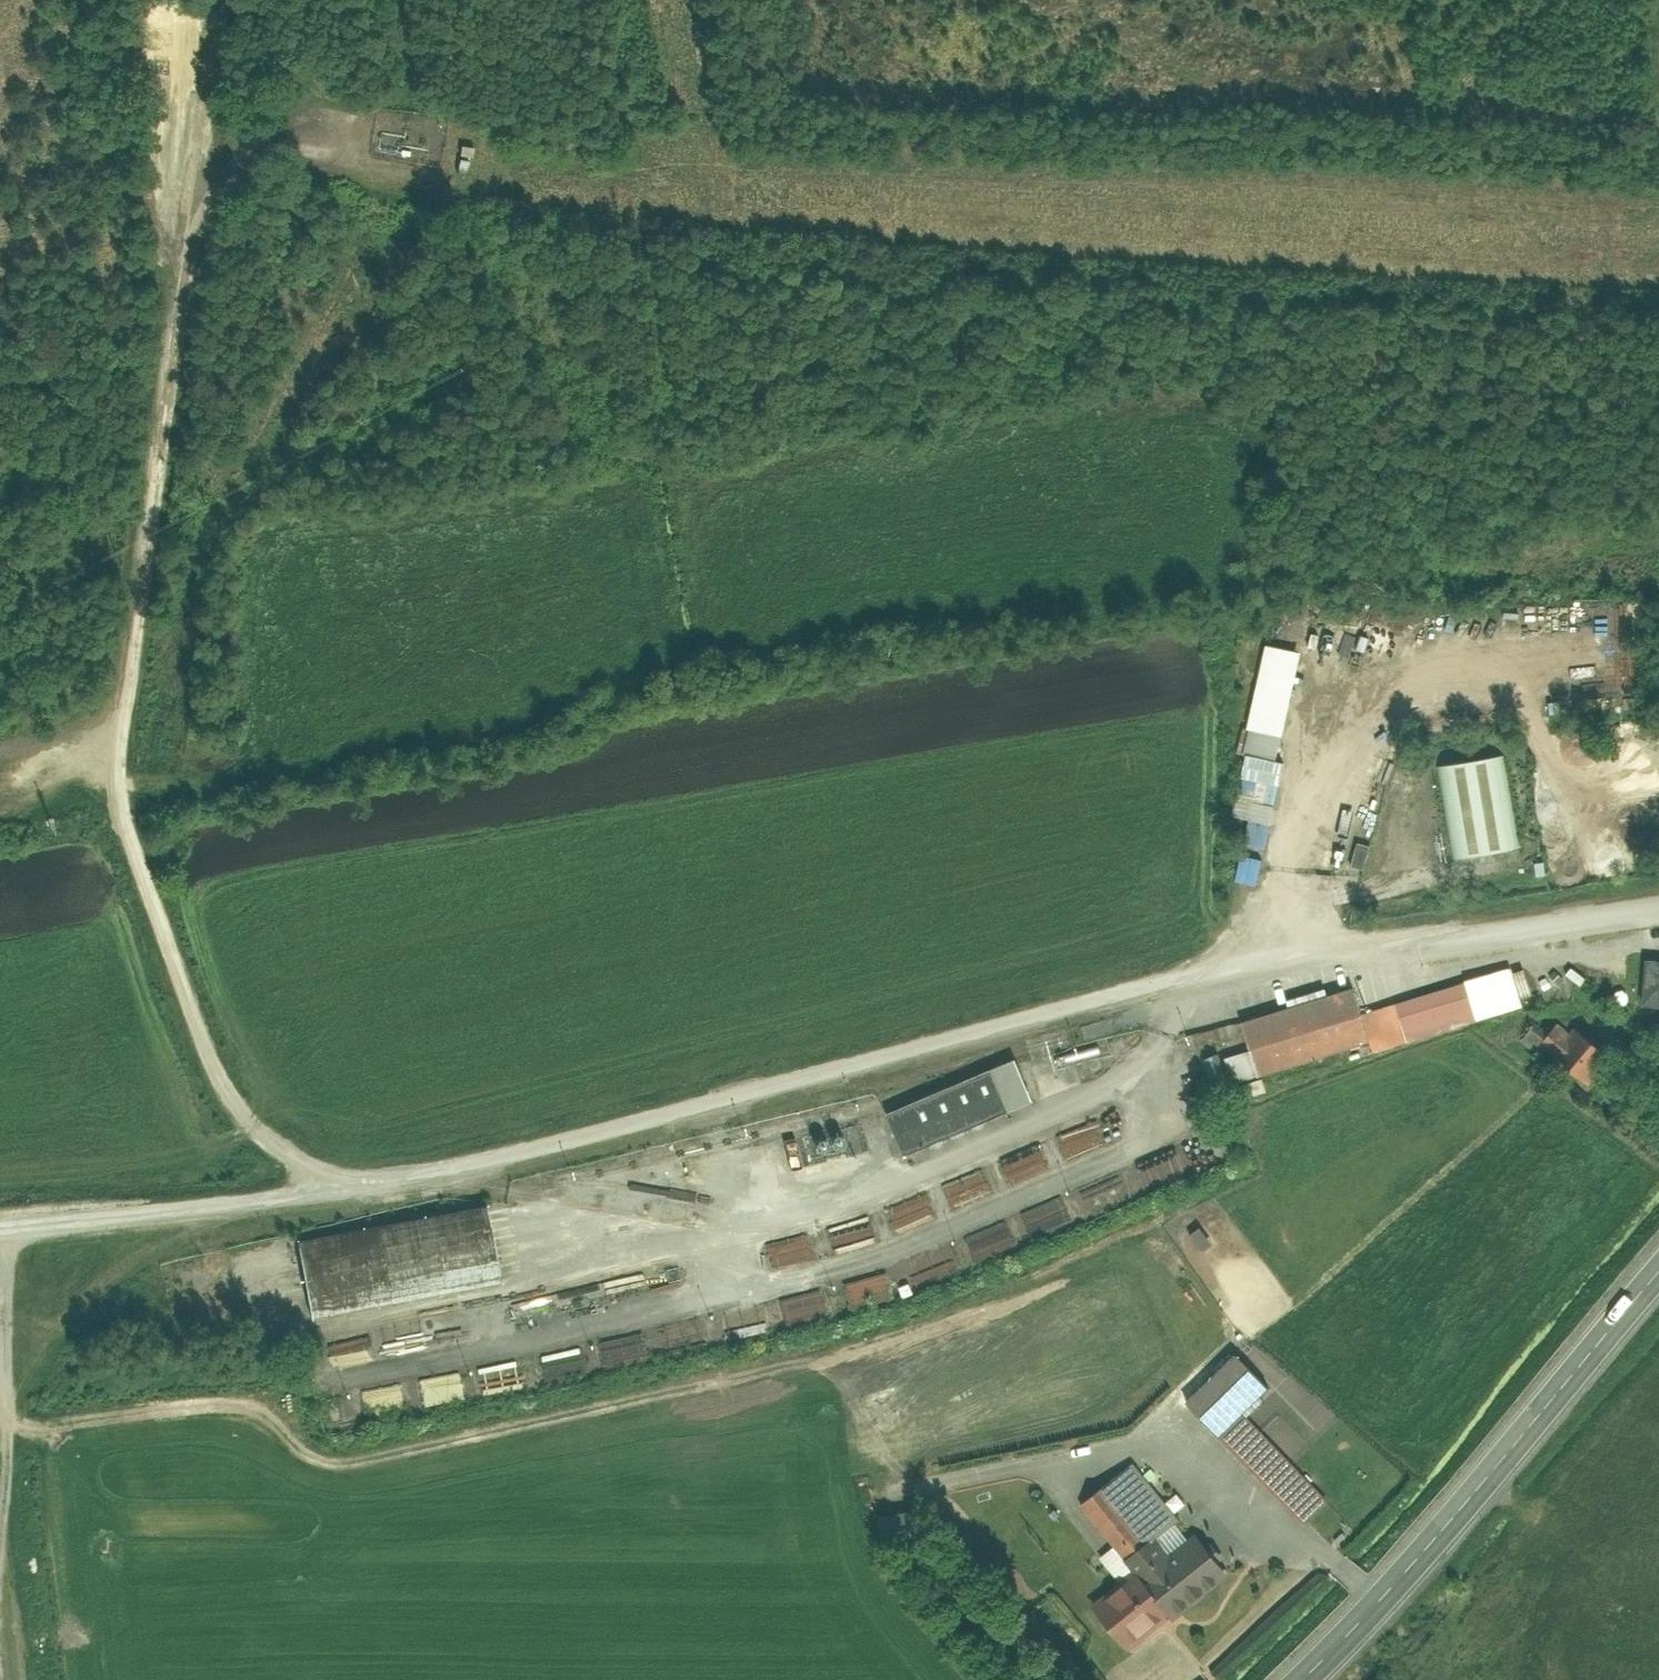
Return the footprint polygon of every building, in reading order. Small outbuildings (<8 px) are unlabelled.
[(1298,662),(1268,653),(1245,754),(1275,761),(1298,662)] [(1505,756),(1439,767),(1454,860),(1520,849),(1505,756)] [(1364,868),(1371,844),(1360,841),(1353,865),(1364,868)] [(1243,853),(1236,879),(1257,884),(1264,859),(1243,853)] [(1647,963),(1642,1010),(1658,1012),(1658,964),(1647,963)] [(1511,972),(1366,1015),(1374,1054),(1522,1010),(1511,972)] [(1354,991),(1243,1026),(1259,1080),(1368,1044),(1354,991)] [(1610,1058),(1573,1031),(1571,1034),(1558,1025),(1540,1049),(1589,1086),(1610,1058)] [(1023,1054),(892,1111),(911,1155),(1042,1098),(1023,1054)] [(1219,1084),(1231,1080),(1224,1055),(1212,1059),(1219,1084)] [(1086,1148),(1081,1129),(1059,1135),(1065,1154),(1086,1148)] [(1042,1147),(1003,1164),(1012,1183),(1051,1166),(1042,1147)] [(890,1211),(898,1232),(939,1216),(931,1195),(890,1211)] [(494,1199),(303,1237),(319,1315),(509,1277),(494,1199)] [(773,1269),(815,1257),(809,1234),(766,1245),(773,1269)] [(886,1270),(843,1282),(851,1308),(894,1296),(886,1270)] [(785,1317),(825,1312),(823,1291),(782,1295),(785,1317)] [(763,1316),(725,1322),(727,1338),(765,1332),(763,1316)] [(328,1347),(333,1366),(373,1356),(367,1336),(328,1347)] [(1245,1352),(1194,1395),(1232,1436),(1254,1413),(1278,1391),(1245,1352)] [(420,1378),(425,1405),(465,1397),(459,1371),(420,1378)] [(367,1416),(406,1409),(400,1382),(362,1390),(367,1416)] [(1254,1413),(1232,1436),(1313,1516),(1336,1493),(1254,1413)] [(1142,1461),(1085,1504),(1128,1562),(1185,1520),(1142,1461)] [(880,1513),(882,1547),(918,1545),(916,1511),(880,1513)] [(1205,1531),(1104,1606),(1133,1645),(1234,1570),(1205,1531)]
